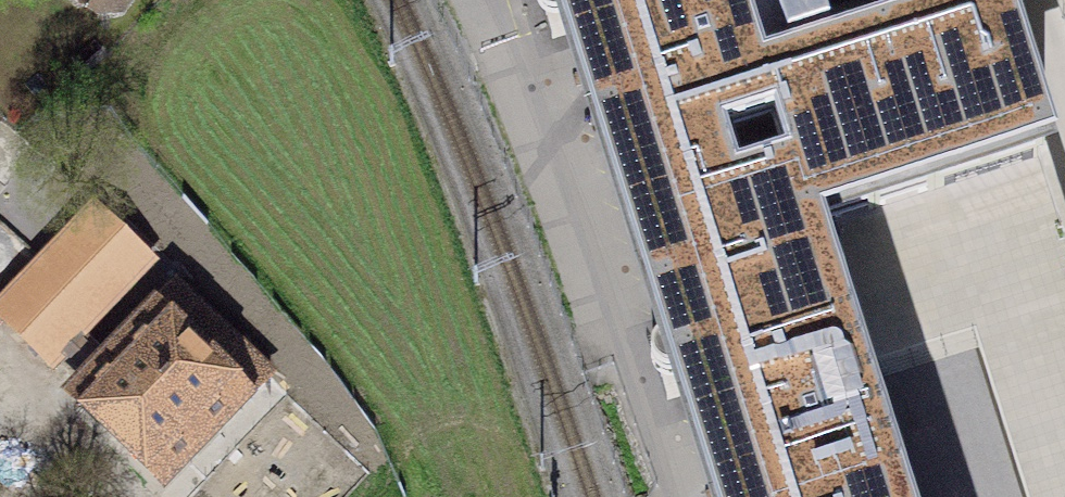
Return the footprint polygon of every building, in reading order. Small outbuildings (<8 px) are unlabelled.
[(97,14),(120,11),(129,0),(78,0),(97,14)] [(637,259),(830,209),(1023,155),(1064,116),(1064,0),(551,0),(637,259)] [(0,188),(0,194),(32,224),(52,203),(16,171),(0,188)] [(0,306),(0,314),(53,365),(151,263),(94,209),(0,306)] [(830,209),(637,259),(715,496),(794,496),(910,460),(830,209)] [(271,378),(174,285),(142,318),(155,329),(88,399),(161,468),(229,398),(240,409),(271,378)] [(910,460),(794,496),(923,496),(910,460)]
